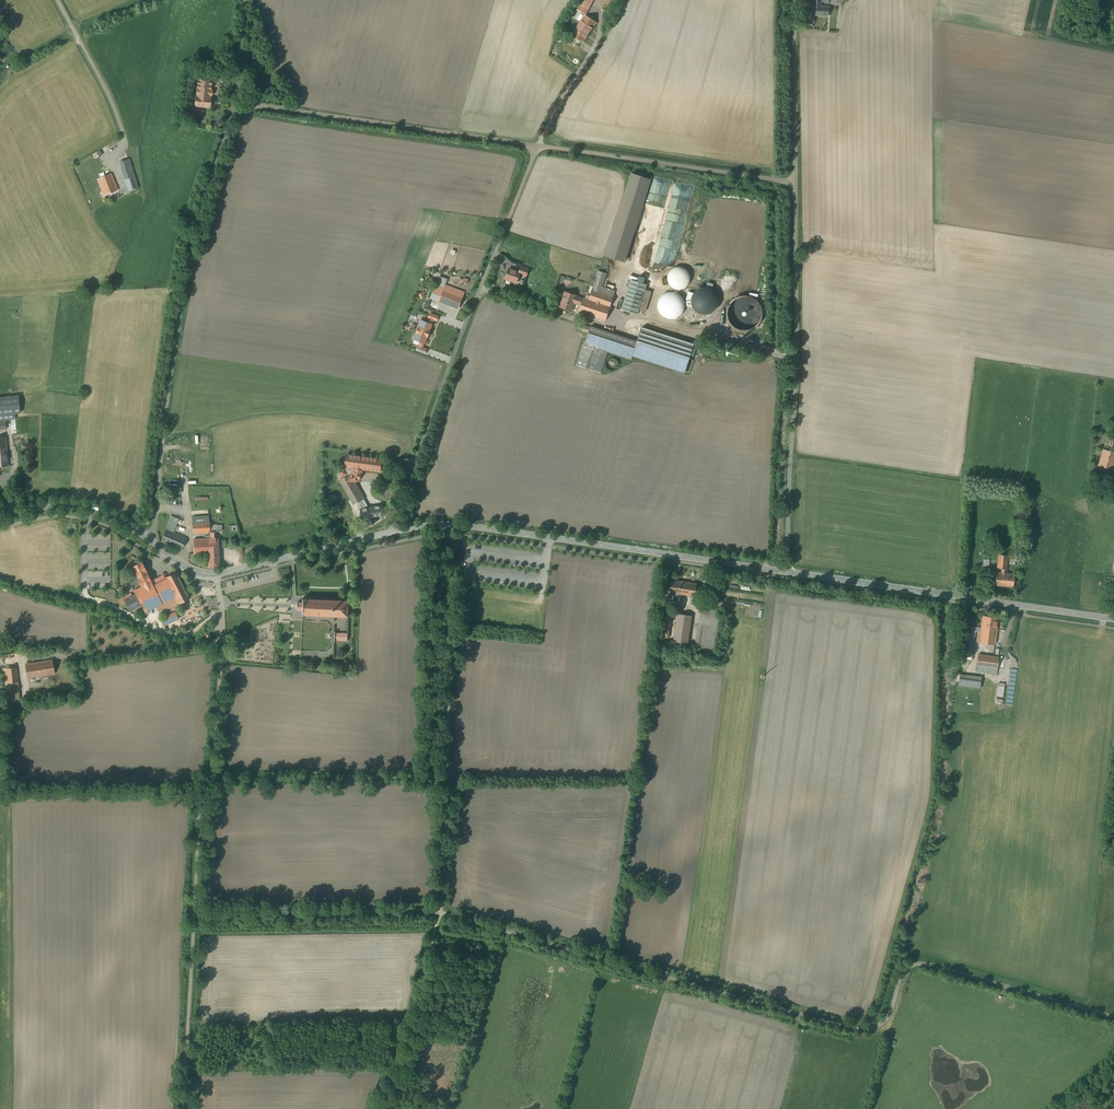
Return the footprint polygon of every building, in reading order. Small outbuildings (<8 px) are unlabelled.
[(580,5),(588,9),(593,0),(582,0),(580,5)] [(813,4),(813,8),(817,8),(817,3),(822,4),(822,2),(828,2),(829,0),(814,0),(813,4)] [(822,4),(817,3),(817,8),(813,8),(812,15),(828,16),(829,7),(822,6),(822,4)] [(595,23),(584,16),(572,34),(583,42),(595,23)] [(810,16),(802,16),(801,24),(809,25),(810,16)] [(212,80),(198,78),(196,95),(210,96),(212,80)] [(271,79),(250,90),(253,97),(275,86),(271,79)] [(196,95),(195,106),(210,108),(211,97),(210,96),(196,95)] [(139,188),(135,176),(129,159),(119,162),(124,179),(129,192),(139,188)] [(625,262),(652,180),(631,173),(604,255),(625,262)] [(104,196),(118,190),(111,174),(97,179),(104,196)] [(529,268),(521,266),(519,272),(520,272),(520,274),(526,276),(529,268)] [(680,266),(679,266),(677,267),(675,267),(673,268),(672,269),(670,270),(669,272),(668,274),(668,275),(668,277),(668,279),(668,281),(669,283),(670,284),(671,286),(672,287),(674,288),(676,288),(678,289),(679,289),(681,289),(683,288),(685,287),(686,286),(688,285),(689,283),(690,282),(690,280),(690,278),(690,276),(690,274),(689,273),(688,271),(687,270),(686,268),(684,267),(682,267),(680,266)] [(519,272),(509,268),(506,278),(512,280),(517,282),(520,274),(520,272),(519,272)] [(599,270),(589,299),(591,300),(587,313),(606,320),(613,296),(600,292),(607,273),(599,270)] [(644,283),(631,279),(622,309),(638,314),(647,284),(646,284),(644,283)] [(464,293),(446,285),(444,290),(440,300),(458,307),(464,293)] [(444,290),(435,287),(431,297),(440,300),(444,290)] [(717,298),(715,295),(712,292),(708,290),(704,290),(699,291),(696,293),(693,297),(692,301),(692,305),(694,309),(696,313),(700,315),(704,316),(708,316),(712,314),(715,311),(717,307),(718,303),(717,298)] [(576,295),(564,291),(562,297),(563,297),(560,306),(571,310),(574,302),(581,305),(583,299),(576,296),(576,295)] [(673,291),(671,291),(669,292),(667,292),(665,293),(663,294),(662,295),(661,297),(659,298),(659,300),(658,302),(658,304),(658,306),(658,308),(659,310),(660,312),(661,314),(662,315),(664,316),(666,317),(668,318),(670,318),(672,318),(674,318),(676,318),(678,317),(679,316),(681,315),(682,313),(683,311),(684,309),(685,308),(685,306),(685,303),(685,302),(684,300),(683,298),(682,296),(680,295),(679,294),(677,293),(675,292),(673,291)] [(589,299),(584,298),(581,305),(579,311),(587,313),(591,300),(589,299)] [(749,330),(754,327),(758,323),(760,318),(760,312),(758,307),(754,303),(750,300),(745,299),(740,299),(735,301),(731,305),(729,309),(728,314),(728,319),(730,323),(734,327),(739,330),(744,331),(749,330)] [(429,318),(428,322),(432,324),(434,320),(437,321),(439,316),(430,313),(428,318),(429,318)] [(428,322),(421,320),(414,339),(420,341),(425,343),(432,324),(428,322)] [(599,329),(591,326),(590,327),(584,325),(582,330),(589,332),(586,341),(584,340),(576,365),(601,373),(608,350),(593,346),(599,329)] [(693,344),(642,327),(637,341),(633,355),(633,356),(684,372),(693,344)] [(637,341),(599,329),(593,346),(608,350),(626,356),(632,359),(633,356),(633,355),(637,341)] [(425,343),(420,341),(417,350),(425,354),(427,348),(423,347),(425,343)] [(615,358),(613,358),(612,358),(611,358),(610,359),(609,360),(608,361),(608,362),(608,363),(608,365),(608,366),(609,367),(609,368),(610,369),(611,369),(613,370),(614,370),(615,370),(616,369),(617,369),(618,368),(619,367),(620,365),(620,364),(620,363),(619,362),(619,361),(618,360),(617,359),(616,358),(615,358)] [(19,413),(18,396),(0,398),(0,415),(19,413)] [(15,441),(30,438),(29,431),(13,433),(15,441)] [(1100,465),(1112,468),(1113,461),(1113,451),(1105,449),(1100,465)] [(382,459),(347,454),(345,467),(346,467),(346,468),(345,469),(345,468),(339,471),(339,472),(342,477),(343,477),(343,478),(340,479),(343,484),(351,499),(354,504),(358,502),(362,509),(361,509),(363,519),(371,517),(380,515),(383,515),(382,505),(369,507),(364,499),(355,482),(359,480),(359,479),(360,477),(362,474),(362,473),(363,469),(380,471),(382,459)] [(209,497),(196,498),(197,507),(210,507),(209,497)] [(187,538),(173,531),(178,518),(171,515),(161,541),(181,551),(187,538)] [(209,522),(192,523),(193,532),(210,531),(209,522)] [(218,537),(204,538),(205,553),(208,553),(209,567),(219,567),(218,537)] [(204,538),(193,539),(194,554),(205,553),(204,538)] [(1008,555),(999,554),(997,568),(1002,568),(1001,572),(1006,573),(1008,555)] [(148,573),(142,561),(133,566),(138,578),(143,586),(151,581),(147,573),(148,573)] [(151,581),(143,586),(138,578),(130,582),(134,590),(137,589),(146,607),(143,608),(145,611),(156,606),(159,611),(176,602),(177,604),(190,597),(185,587),(187,586),(186,584),(184,585),(177,571),(165,578),(163,575),(151,581)] [(1001,572),(997,572),(995,585),(1013,587),(1015,574),(1006,573),(1001,572)] [(686,582),(672,579),(670,592),(680,594),(681,587),(685,587),(686,582)] [(697,583),(686,582),(685,587),(681,587),(680,594),(695,596),(697,583)] [(131,593),(119,599),(118,600),(120,605),(125,602),(123,599),(132,595),(131,593)] [(125,602),(129,609),(141,603),(135,593),(132,595),(123,599),(125,602)] [(349,600),(302,598),(302,601),(302,602),(297,602),(297,604),(297,606),(296,608),(297,608),(297,609),(302,610),(301,610),(302,610),(302,614),(335,615),(348,616),(349,600)] [(711,607),(702,606),(699,623),(709,625),(711,607)] [(721,609),(711,607),(709,625),(718,626),(721,609)] [(672,609),(667,608),(665,620),(663,637),(668,637),(671,621),(672,609)] [(175,612),(161,619),(164,625),(178,618),(175,612)] [(691,616),(678,614),(674,641),(687,643),(691,616)] [(998,618),(983,616),(982,626),(997,628),(998,618)] [(709,625),(699,623),(698,629),(696,646),(715,649),(718,626),(709,625)] [(982,628),(968,626),(964,655),(973,656),(976,631),(981,632),(980,642),(995,644),(997,628),(982,626),(982,628)] [(999,657),(978,654),(976,670),(997,673),(999,657)] [(52,660),(41,661),(43,675),(54,673),(52,660)] [(41,661),(26,664),(28,677),(43,675),(41,661)] [(9,667),(1,668),(4,702),(12,701),(9,667)] [(16,667),(9,667),(12,701),(19,701),(18,682),(16,667)] [(982,677),(960,674),(959,685),(980,688),(982,677)] [(14,709),(13,709),(12,709),(11,709),(10,709),(9,709),(8,710),(7,711),(6,713),(6,714),(6,715),(6,716),(6,717),(7,718),(8,719),(9,720),(10,720),(11,720),(12,720),(13,720),(14,720),(15,719),(16,718),(17,718),(17,717),(18,716),(18,714),(17,713),(17,712),(17,711),(16,710),(15,710),(14,709)]
